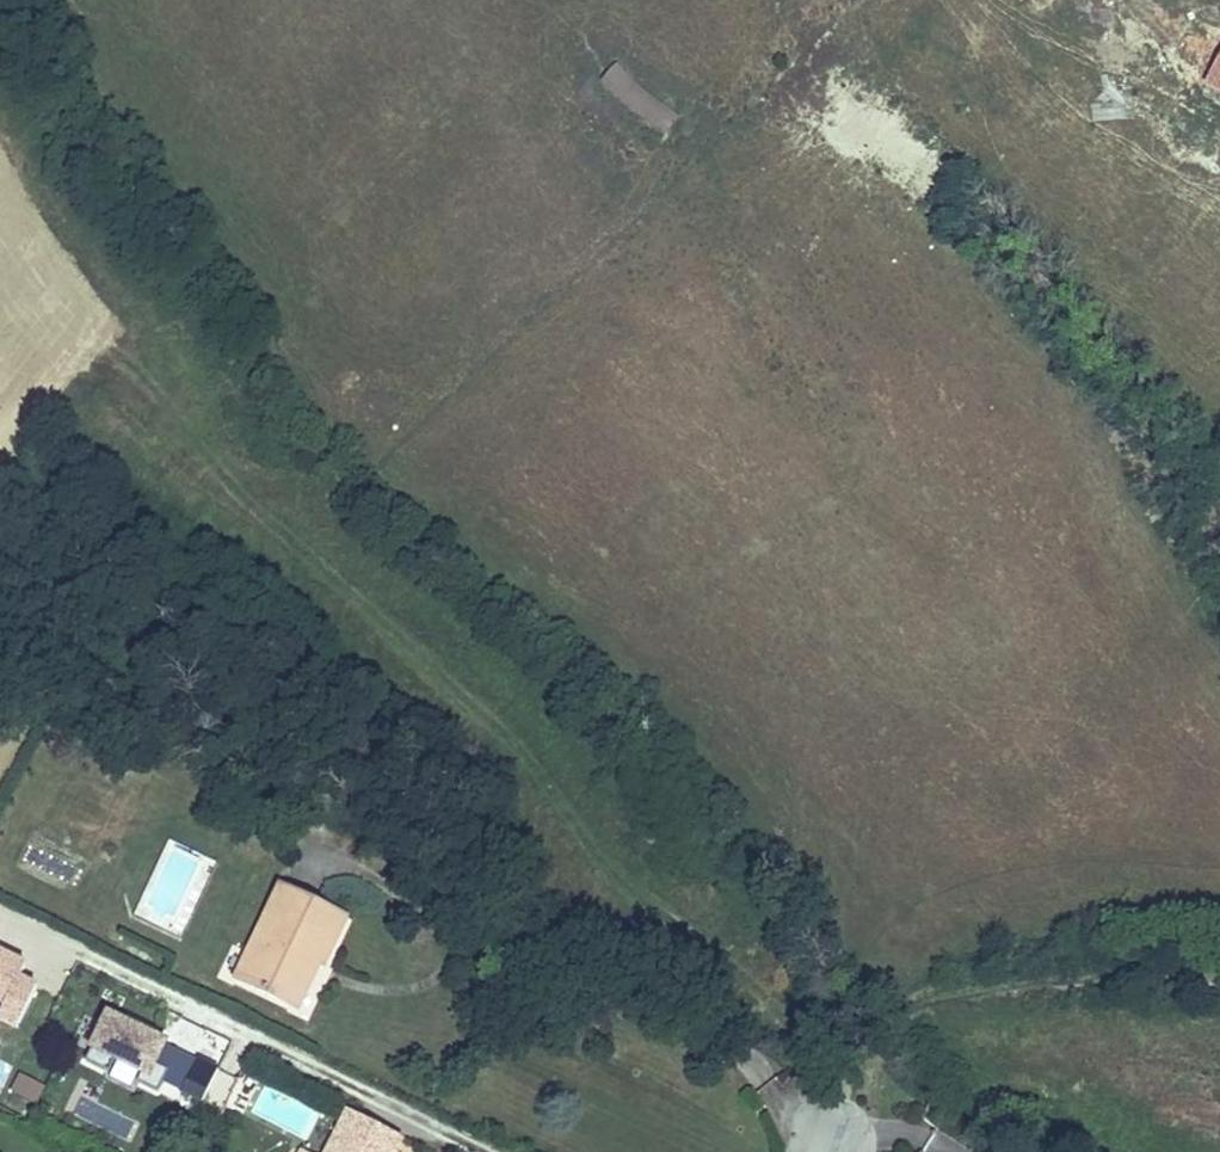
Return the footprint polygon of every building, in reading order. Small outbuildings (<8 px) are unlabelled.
[(665,137),(683,115),(615,62),(598,83),(665,137)] [(221,986),(271,1013),(290,982),(279,977),(288,960),(309,970),(314,973),(336,925),(268,892),(221,986)] [(282,1019),(298,990),(309,970),(288,960),(279,977),(290,982),(271,1013),(282,1019)] [(171,1050),(174,1044),(106,1011),(84,1057),(197,1110),(206,1090),(187,1081),(196,1062),(171,1050)] [(35,1108),(44,1086),(16,1074),(7,1096),(35,1108)] [(325,1151),(390,1151),(393,1146),(341,1119),(325,1151)]
